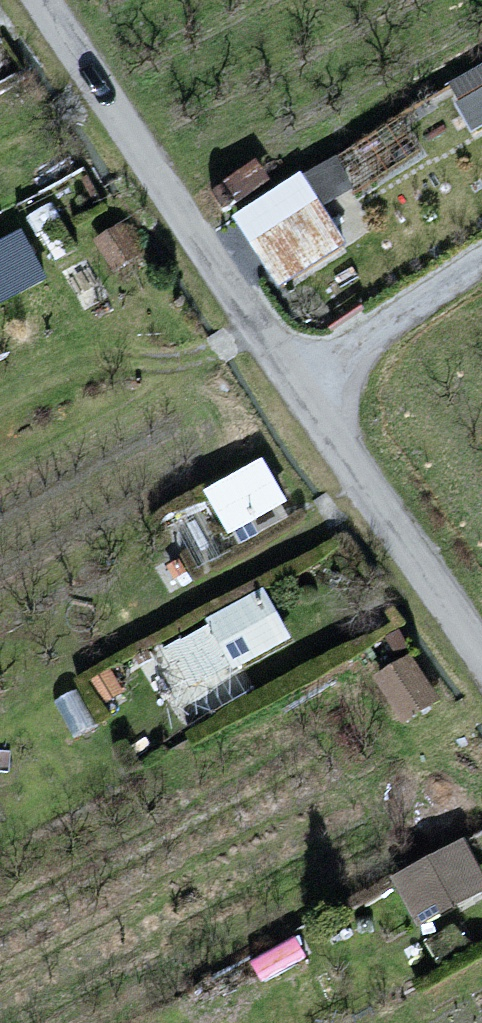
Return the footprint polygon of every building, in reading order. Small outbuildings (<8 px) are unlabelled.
[(453,83),(475,122),(481,118),(481,67),(453,83)] [(266,179),(254,162),(215,190),(227,207),(266,179)] [(341,241),(300,176),(238,215),(279,280),(341,241)] [(71,247),(48,206),(31,216),(54,257),(71,247)] [(141,249),(124,223),(97,241),(114,266),(141,249)] [(20,235),(0,245),(0,298),(42,277),(20,235)] [(282,499),(260,461),(207,490),(229,529),(282,499)] [(286,636),(262,592),(211,620),(236,664),(286,636)] [(407,647),(398,631),(388,637),(396,652),(407,647)] [(434,698),(408,658),(378,677),(403,717),(434,698)] [(396,877),(419,921),(481,889),(481,882),(462,843),(396,877)]
